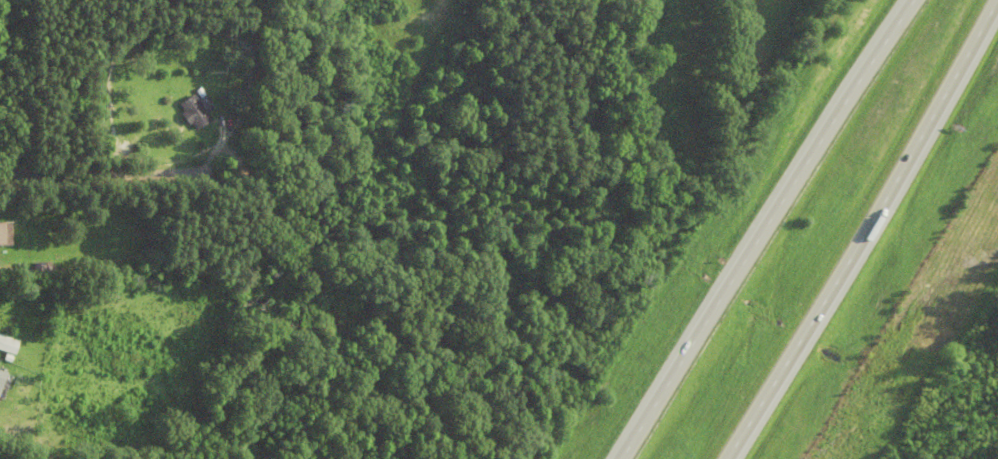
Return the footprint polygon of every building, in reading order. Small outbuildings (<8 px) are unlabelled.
[(178,108),(196,133),(212,121),(194,96),(178,108)] [(13,224),(0,225),(0,247),(13,247),(13,224)] [(51,264),(35,264),(35,280),(51,280),(51,264)]
